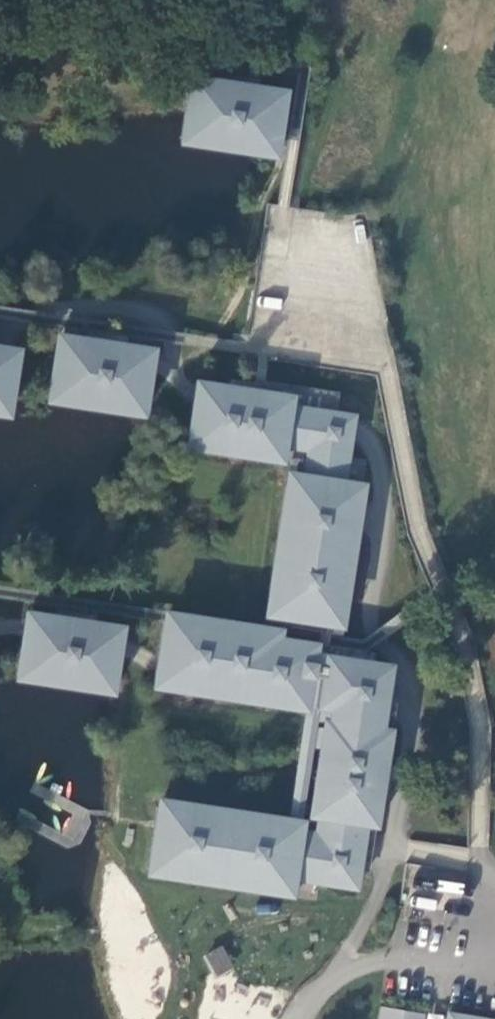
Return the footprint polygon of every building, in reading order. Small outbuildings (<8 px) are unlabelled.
[(276,155),(285,94),(189,79),(179,141),(276,155)] [(143,414),(153,352),(56,337),(47,400),(143,414)] [(18,352),(0,349),(0,413),(8,414),(18,352)] [(272,599),(334,608),(353,486),(342,484),(345,458),(351,418),(289,409),(291,398),(195,384),(185,445),(281,460),(283,449),(307,452),(303,478),(290,476),(272,599)] [(331,629),(340,630),(343,609),(361,487),(359,487),(363,460),(345,458),(342,484),(353,486),(334,608),(272,599),(269,619),(331,629)] [(112,691),(121,630),(24,615),(15,677),(112,691)] [(303,664),(306,645),(162,623),(153,685),(296,707),(299,688),(309,689),(312,665),(303,664)] [(306,708),(328,712),(327,723),(332,723),(334,708),(318,706),(325,658),(369,665),(371,653),(315,645),(312,665),(309,689),(306,708)] [(317,881),(356,887),(365,826),(374,828),(389,732),(379,731),(389,668),(369,665),(325,658),(318,706),(334,708),(332,723),(327,723),(311,828),(157,805),(147,867),(290,889),(292,877),(317,881)] [(317,881),(292,877),(290,889),(315,893),(317,881)] [(438,878),(436,890),(462,896),(465,884),(438,878)] [(411,907),(435,909),(436,897),(412,895),(411,907)] [(222,944),(204,954),(215,976),(233,966),(222,944)]
